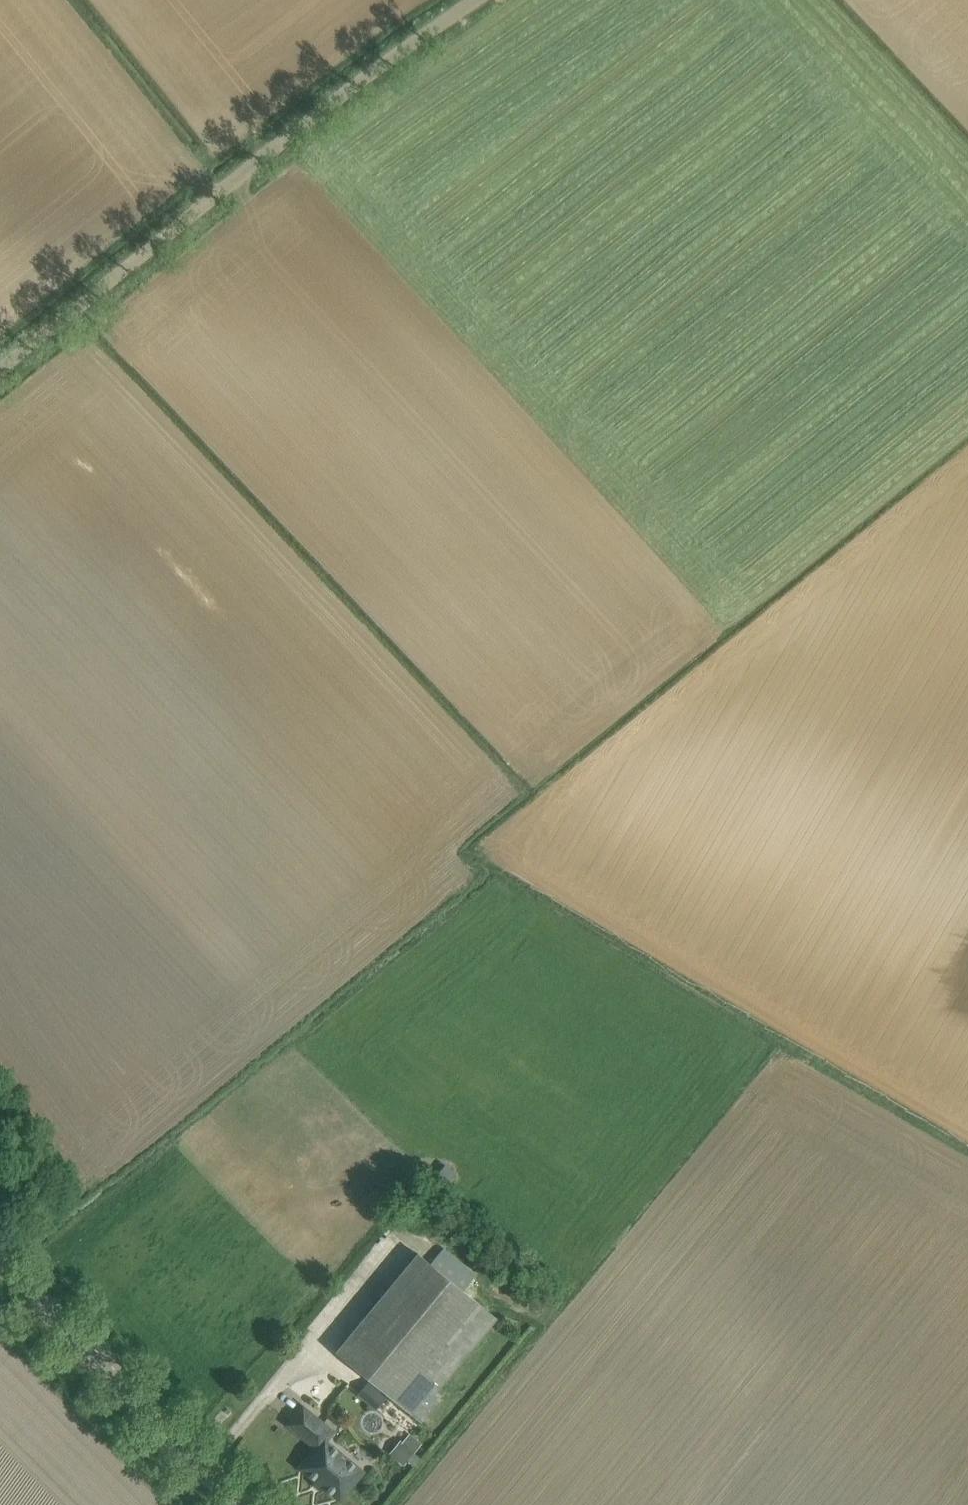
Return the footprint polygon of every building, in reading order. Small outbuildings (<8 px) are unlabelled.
[(337,1351),(422,1422),(443,1396),(436,1390),(499,1313),(421,1249),(337,1351)] [(288,1424),(318,1448),(302,1467),(340,1499),(363,1471),(326,1440),(334,1431),(304,1406),(288,1424)] [(387,1450),(401,1462),(412,1448),(398,1437),(387,1450)]
